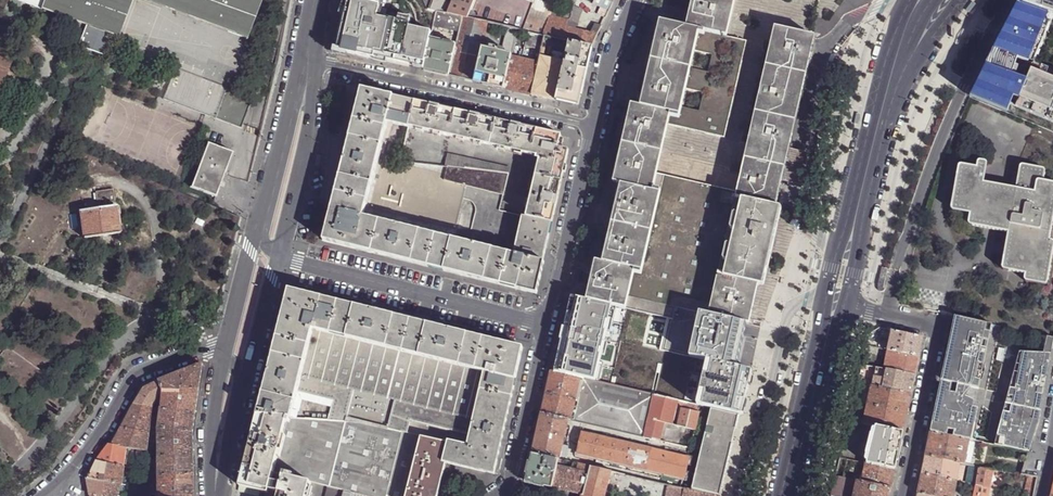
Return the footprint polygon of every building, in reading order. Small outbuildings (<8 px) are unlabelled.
[(85,25),(79,44),(104,54),(112,36),(118,38),(132,0),(22,0),(85,25)] [(246,38),(261,0),(144,0),(246,38)] [(385,1),(386,0),(347,0),(344,15),(338,45),(337,49),(343,50),(343,51),(375,59),(376,57),(385,59),(410,64),(424,68),(429,41),(431,32),(416,28),(416,25),(409,24),(398,21),(386,18),(385,19),(377,18),(380,6),(384,7),(385,1)] [(448,13),(462,16),(467,17),(473,0),(453,0),(448,13)] [(518,29),(524,30),(525,25),(534,0),(473,0),(467,17),(487,22),(497,24),(507,26),(518,29)] [(539,0),(534,0),(525,25),(544,30),(552,7),(553,5),(539,0)] [(574,5),(605,18),(610,9),(585,0),(576,0),(574,5)] [(610,9),(614,0),(613,0),(585,0),(610,9)] [(776,208),(780,209),(783,194),(778,193),(774,192),(810,37),(805,36),(774,28),(769,50),(736,192),(735,195),(655,176),(656,174),(662,147),(667,125),(724,138),(746,42),(726,37),(728,27),(734,0),(696,0),(692,19),(689,29),(686,28),(663,23),(662,30),(657,49),(643,108),(640,107),(635,106),(632,118),(627,139),(622,161),(616,184),(620,185),(624,185),(621,196),(614,226),(609,250),(606,263),(602,262),(599,262),(597,271),(590,301),(613,306),(672,319),(675,308),(738,323),(745,324),(753,285),(757,286),(776,208)] [(686,28),(689,29),(692,19),(696,0),(692,0),(688,18),(686,28)] [(1052,123),(1052,76),(1032,67),(1052,14),(1052,0),(1020,0),(968,88),(1052,123)] [(542,34),(545,35),(562,39),(564,31),(565,27),(570,14),(552,7),(544,30),(542,34)] [(433,23),(460,29),(462,16),(448,13),(435,10),(433,23)] [(399,15),(398,21),(409,24),(411,18),(399,15)] [(463,79),(474,81),(482,47),(487,22),(467,17),(462,16),(460,29),(455,47),(449,76),(463,79)] [(659,22),(640,107),(643,108),(657,49),(662,30),(663,23),(659,22)] [(525,25),(524,30),(542,34),(544,30),(525,25)] [(496,49),(496,50),(482,47),(474,81),(491,85),(504,88),(511,57),(515,40),(518,29),(507,26),(501,50),(496,49)] [(569,41),(592,46),(598,34),(565,27),(564,31),(562,39),(569,41)] [(515,40),(525,42),(525,43),(542,46),(545,35),(542,34),(524,30),(518,29),(515,40)] [(545,98),(554,100),(569,41),(562,39),(545,35),(542,46),(538,63),(531,95),(545,98)] [(778,193),(781,181),(794,184),(800,185),(808,154),(801,152),(789,149),(809,60),(812,48),(814,38),(810,37),(774,192),(778,193)] [(437,73),(449,76),(455,47),(429,41),(424,68),(423,70),(437,73)] [(583,87),(592,46),(569,41),(554,100),(566,103),(578,106),(583,87)] [(519,92),(531,95),(538,63),(522,59),(511,57),(504,88),(519,92)] [(10,63),(0,58),(0,86),(10,63)] [(214,119),(214,118),(241,128),(253,99),(174,69),(162,99),(214,119)] [(474,278),(535,293),(543,258),(552,222),(525,216),(521,215),(512,253),(452,239),(466,185),(502,195),(508,172),(478,168),(480,161),(446,154),(444,166),(399,160),(408,126),(414,101),(390,95),(360,88),(352,122),(335,187),(322,240),(376,254),(393,258),(474,278)] [(423,103),(414,101),(408,126),(538,157),(525,216),(552,222),(555,205),(566,161),(568,150),(558,147),(561,135),(524,127),(459,112),(423,103)] [(613,183),(616,184),(622,161),(627,139),(632,118),(635,106),(631,105),(623,138),(613,183)] [(207,143),(191,187),(215,196),(223,174),(232,152),(207,143)] [(478,168),(508,172),(509,167),(480,161),(478,168)] [(1008,235),(1005,252),(1002,269),(1002,270),(1003,272),(1025,276),(1024,280),(1025,282),(1026,284),(1045,287),(1046,286),(1048,284),(1052,254),(1052,243),(1050,242),(1052,225),(1052,184),(1044,183),(1046,174),(1046,172),(1043,170),(1024,167),(1022,167),(1021,169),(1017,191),(985,185),(988,166),(987,165),(985,164),(981,163),(980,163),(978,166),(977,170),(962,167),(960,168),(959,170),(952,209),(952,211),(954,213),(970,216),(969,225),(969,226),(970,227),(1008,235)] [(736,192),(656,174),(655,176),(735,195),(736,192)] [(611,225),(602,262),(606,263),(609,250),(614,226),(621,196),(624,185),(620,185),(611,225)] [(103,206),(114,205),(112,188),(94,191),(96,200),(102,200),(103,206)] [(114,206),(114,205),(103,206),(79,210),(83,238),(118,233),(116,213),(119,213),(118,206),(114,206)] [(780,209),(776,208),(757,286),(761,287),(780,209)] [(590,281),(586,300),(590,301),(597,271),(599,262),(594,261),(590,281)] [(753,285),(745,324),(748,325),(757,286),(753,285)] [(239,484),(267,492),(268,489),(273,490),(278,491),(277,495),(307,495),(310,482),(327,486),(325,495),(343,495),(344,490),(365,495),(434,495),(435,495),(442,468),(443,462),(457,466),(486,472),(494,474),(500,447),(508,411),(514,385),(515,383),(519,362),(523,348),(462,333),(409,319),(363,308),(313,295),(288,289),(284,303),(264,383),(239,484)] [(590,301),(586,300),(570,296),(553,372),(595,382),(613,306),(590,301)] [(672,319),(613,306),(595,382),(696,405),(705,361),(665,352),(672,319)] [(675,308),(672,319),(665,352),(705,361),(727,367),(738,323),(675,308)] [(986,331),(988,324),(959,318),(945,382),(980,389),(981,380),(976,379),(979,364),(985,366),(988,349),(983,347),(984,340),(990,341),(992,333),(986,331)] [(890,345),(889,351),(919,357),(921,348),(923,338),(892,331),(889,344),(890,345)] [(888,351),(884,370),(915,376),(917,367),(919,357),(889,351),(888,351)] [(1006,449),(1021,352),(1019,352),(998,447),(1006,449)] [(1021,352),(1006,449),(1029,453),(1040,421),(1051,354),(1044,354),(1021,352)] [(696,405),(703,407),(710,408),(740,415),(748,372),(727,367),(705,361),(696,405)] [(979,364),(976,379),(981,380),(985,366),(979,364)] [(163,394),(199,391),(200,379),(202,365),(201,365),(159,382),(163,394)] [(863,371),(875,374),(873,386),(911,395),(913,386),(915,376),(884,370),(864,366),(863,371)] [(595,382),(553,372),(551,371),(549,378),(541,413),(568,419),(690,447),(699,412),(702,413),(703,407),(696,405),(595,382)] [(133,405),(153,408),(161,394),(163,394),(159,382),(143,389),(137,400),(133,405)] [(869,400),(868,405),(907,414),(909,405),(911,395),(873,386),(872,386),(869,400)] [(197,403),(199,391),(163,394),(160,409),(195,414),(197,403)] [(936,411),(931,433),(968,441),(969,441),(970,441),(977,409),(978,404),(940,393),(936,411)] [(157,429),(153,428),(156,408),(153,408),(133,405),(119,430),(111,445),(110,446),(125,448),(145,452),(151,453),(152,444),(154,441),(154,439),(157,437),(157,429)] [(867,407),(864,424),(876,426),(903,432),(906,422),(907,414),(868,405),(867,407)] [(195,414),(160,409),(156,408),(153,428),(157,429),(193,433),(194,422),(195,414)] [(740,415),(710,408),(691,490),(719,495),(720,495),(733,444),(740,415)] [(970,441),(975,442),(982,410),(977,409),(970,441)] [(559,459),(568,419),(541,413),(532,453),(559,459)] [(876,426),(866,464),(896,470),(897,463),(898,458),(900,449),(903,432),(876,426)] [(157,437),(157,458),(193,458),(193,444),(193,433),(157,429),(157,437)] [(684,478),(689,458),(579,432),(575,452),(684,478)] [(960,463),(965,464),(969,441),(968,441),(931,433),(929,443),(926,456),(960,463)] [(108,445),(95,462),(123,467),(125,448),(110,446),(111,445),(108,445)] [(532,453),(526,482),(541,485),(553,488),(557,466),(559,459),(532,453)] [(956,482),(960,463),(926,456),(924,468),(922,475),(956,482)] [(158,477),(194,476),(194,467),(193,458),(157,458),(158,477)] [(95,462),(86,480),(120,485),(121,475),(123,475),(124,467),(123,467),(95,462)] [(978,477),(981,467),(965,464),(960,463),(956,482),(970,485),(976,486),(977,486),(978,477)] [(568,491),(582,495),(591,467),(578,464),(576,471),(560,467),(557,466),(553,488),(568,491)] [(866,464),(862,482),(892,488),(894,480),(896,470),(866,464)] [(612,471),(591,467),(582,495),(581,495),(605,495),(612,471)] [(992,480),(994,470),(981,467),(978,477),(992,480)] [(956,482),(922,475),(919,488),(918,494),(929,495),(953,495),(956,482)] [(194,476),(158,477),(158,495),(194,495),(194,491),(194,476)] [(831,495),(854,495),(857,481),(843,478),(836,477),(831,495)] [(978,477),(977,486),(990,488),(992,480),(978,477)] [(120,485),(86,480),(89,495),(118,495),(120,485)] [(854,495),(890,495),(892,488),(862,482),(857,481),(854,495)] [(686,488),(670,485),(667,495),(684,495),(686,488)] [(976,486),(970,485),(968,495),(974,495),(976,486)] [(990,488),(977,486),(976,486),(974,495),(988,495),(990,488)]
